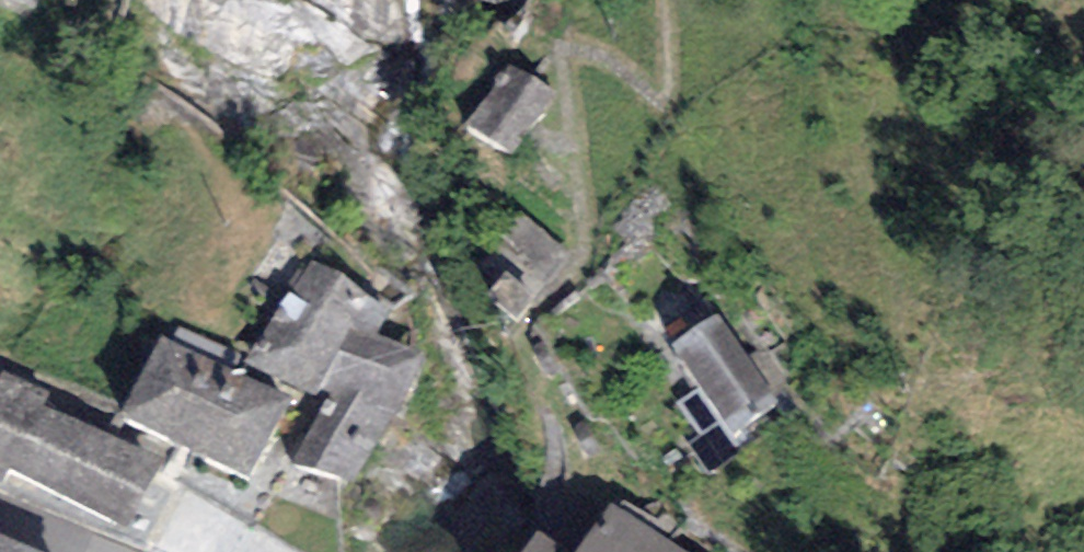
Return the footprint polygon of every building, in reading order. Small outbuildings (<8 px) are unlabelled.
[(34,11),(39,0),(9,0),(34,11)] [(511,63),(465,120),(510,155),(555,97),(511,63)] [(506,273),(486,296),(513,320),(571,254),(520,209),(491,243),(526,273),(517,283),(506,273)] [(312,258),(244,360),(316,396),(320,389),(353,328),(375,336),(393,303),(312,258)] [(748,356),(719,314),(671,346),(700,389),(723,422),(733,437),(781,405),(772,393),(748,356)] [(178,323),(171,340),(234,369),(242,352),(178,323)] [(395,419),(425,354),(375,336),(353,328),(320,389),(330,394),(293,462),(350,484),(395,419)] [(171,340),(162,336),(119,414),(248,477),(292,396),(234,369),(171,340)] [(748,356),(772,393),(791,380),(766,344),(748,356)] [(162,458),(44,404),(51,391),(3,369),(0,375),(0,480),(7,468),(128,531),(162,458)] [(701,437),(723,422),(700,389),(678,404),(701,437)] [(612,503),(577,551),(684,551),(612,503)] [(536,531),(522,551),(569,551),(536,531)] [(0,534),(0,551),(45,551),(0,534)]
